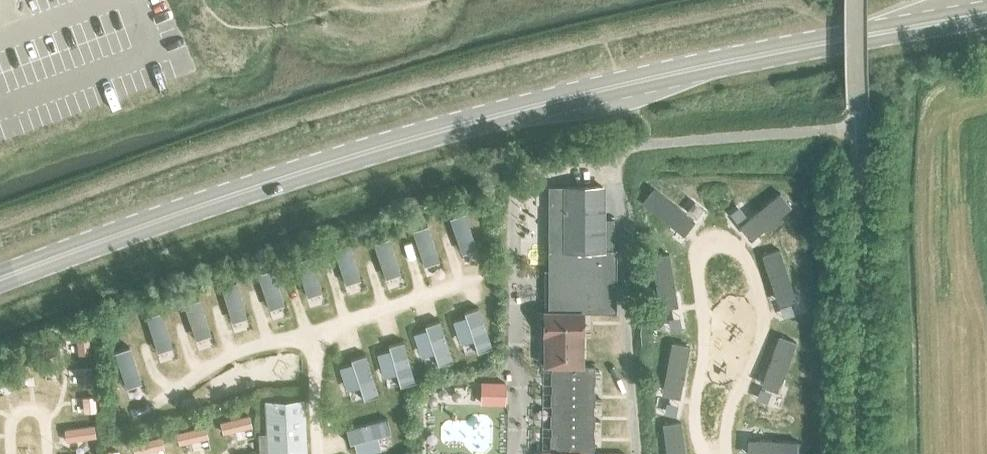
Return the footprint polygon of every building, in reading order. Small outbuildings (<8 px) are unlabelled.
[(698,215),(654,184),(642,201),(686,230),(698,215)] [(547,311),(543,311),(543,334),(544,334),(544,337),(582,338),(582,311),(601,311),(614,311),(614,296),(614,218),(603,218),(603,201),(602,201),(602,186),(554,186),(548,185),(547,269),(547,311)] [(745,222),(755,234),(794,202),(783,189),(745,222)] [(463,212),(449,217),(459,249),(474,244),(463,212)] [(426,224),(412,229),(423,262),(437,257),(426,224)] [(387,237),(373,242),(384,274),(398,269),(387,237)] [(347,243),(333,247),(344,280),(358,275),(347,243)] [(781,295),(797,289),(783,247),(766,253),(781,295)] [(669,252),(649,257),(661,305),(679,300),(669,252)] [(309,255),(295,260),(305,292),(320,288),(309,255)] [(270,268),(256,273),(267,305),(281,300),(270,268)] [(235,281),(220,285),(230,318),(245,313),(235,281)] [(197,298),(183,303),(194,336),(208,331),(197,298)] [(477,307),(463,311),(477,352),(491,347),(477,307)] [(159,311),(145,315),(156,348),(170,343),(159,311)] [(439,317),(425,323),(437,361),(452,357),(439,317)] [(783,330),(765,377),(781,385),(799,337),(783,330)] [(544,337),(544,365),(551,365),(550,451),(540,451),(540,453),(580,453),(592,453),(594,365),(582,365),(582,338),(544,337)] [(691,342),(674,339),(666,390),(682,392),(691,342)] [(402,340),(388,345),(400,385),(414,381),(402,340)] [(128,346),(114,351),(124,384),(139,379),(128,346)] [(363,353),(349,358),(363,398),(377,393),(363,353)] [(504,382),(480,382),(480,403),(504,403),(504,382)] [(267,453),(305,453),(303,398),(264,400),(267,453)] [(386,417),(345,428),(349,442),(389,432),(386,417)] [(683,418),(667,420),(670,453),(687,453),(683,418)] [(752,434),(752,452),(803,453),(803,435),(752,434)]
